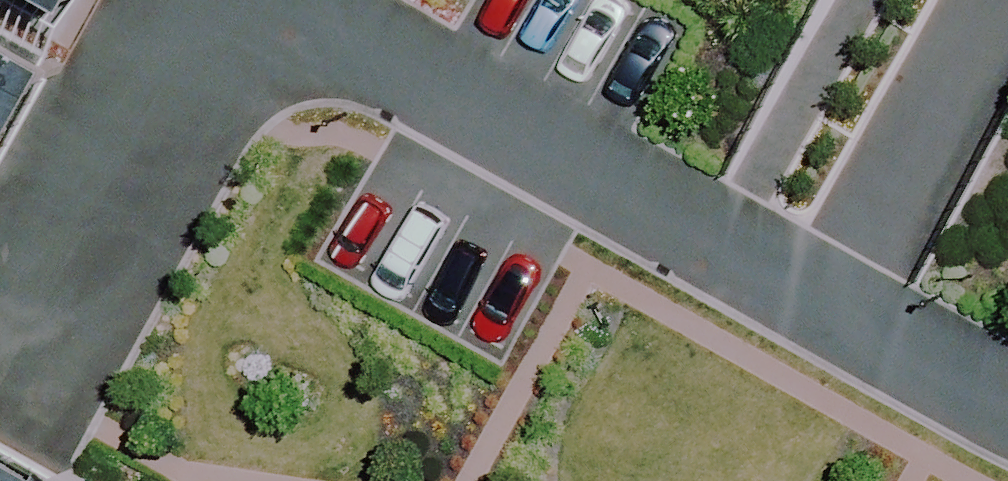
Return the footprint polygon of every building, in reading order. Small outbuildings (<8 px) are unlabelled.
[(78,12),(85,0),(56,0),(78,12)] [(48,74),(0,46),(0,157),(48,74)] [(0,455),(0,480),(51,480),(0,455)]
